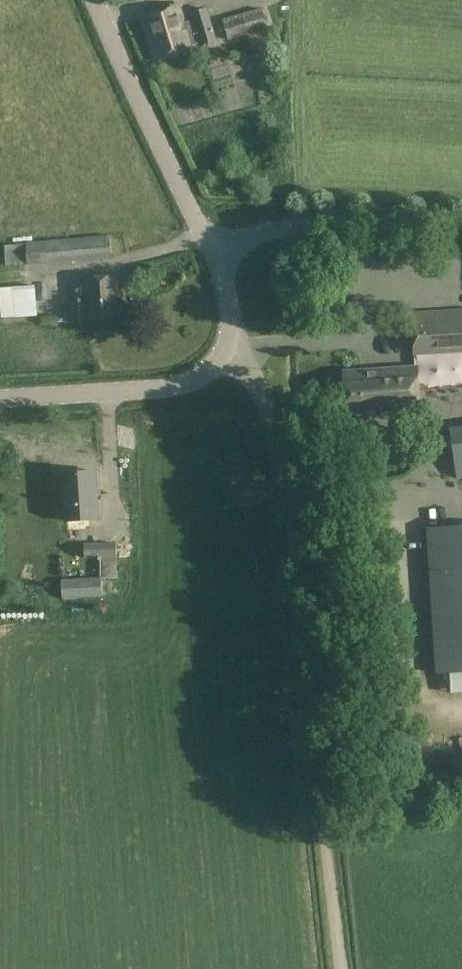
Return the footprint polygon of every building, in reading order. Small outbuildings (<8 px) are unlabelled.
[(194,21),(183,24),(178,6),(143,16),(157,63),(192,53),(190,48),(201,44),(203,48),(219,43),(209,8),(192,12),(194,21)] [(261,9),(222,21),(228,42),(267,29),(261,9)] [(111,237),(28,244),(29,265),(113,258),(111,237)] [(86,300),(73,301),(74,320),(122,318),(120,277),(85,278),(86,300)] [(36,312),(35,281),(0,283),(0,313),(36,312)] [(412,313),(415,357),(461,354),(461,311),(412,313)] [(416,367),(346,371),(349,421),(419,416),(416,367)] [(451,432),(458,481),(461,480),(461,431),(451,432)] [(99,520),(97,489),(96,472),(64,474),(66,522),(99,520)] [(437,674),(461,673),(461,525),(428,527),(437,674)] [(86,544),(85,558),(102,558),(117,558),(118,544),(86,544)] [(117,558),(102,558),(102,577),(117,577),(117,558)] [(64,580),(65,598),(103,596),(103,578),(64,580)]
